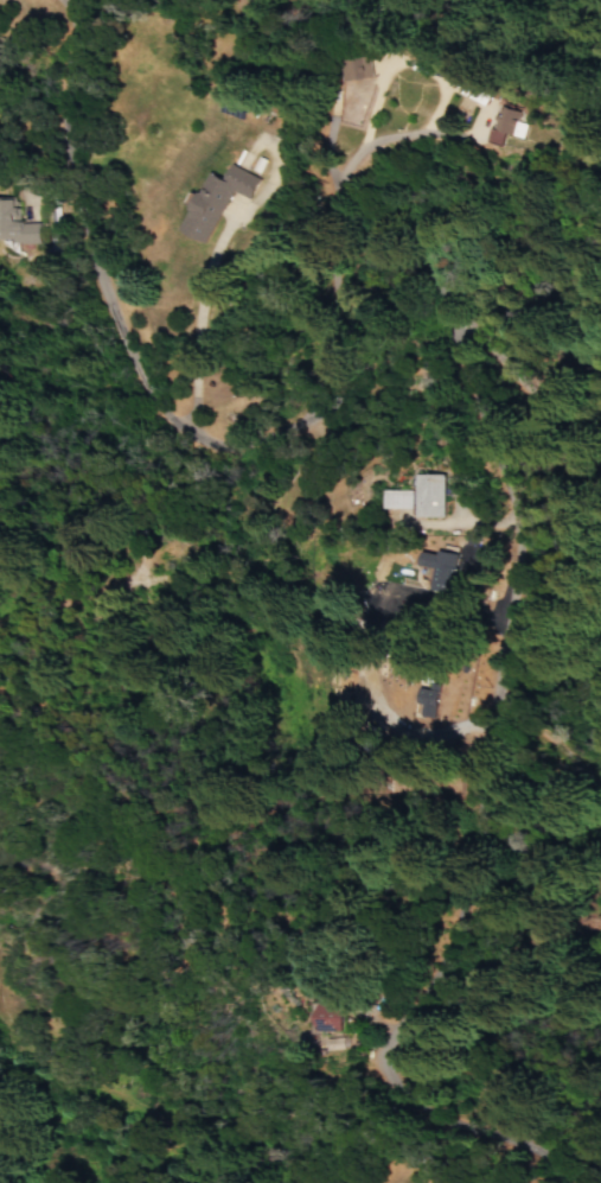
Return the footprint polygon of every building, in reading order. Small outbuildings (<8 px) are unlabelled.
[(372,76),(368,54),(339,58),(343,81),(372,76)] [(487,126),(482,140),(498,145),(503,132),(520,138),(525,123),(516,120),(518,110),(498,104),(491,127),(487,126)] [(203,243),(231,190),(248,199),(260,178),(231,163),(223,178),(209,170),(177,228),(203,243)] [(37,221),(16,221),(16,198),(0,198),(0,240),(0,242),(37,241),(37,221)] [(446,475),(446,517),(416,517),(416,475),(446,475)] [(413,490),(385,490),(385,508),(413,508),(413,490)] [(460,554),(439,549),(438,554),(423,551),(420,565),(434,568),(430,587),(453,592),(460,554)] [(421,677),(413,713),(432,717),(440,681),(421,677)] [(312,1031),(344,1032),(345,1004),(313,1003),(312,1031)]
